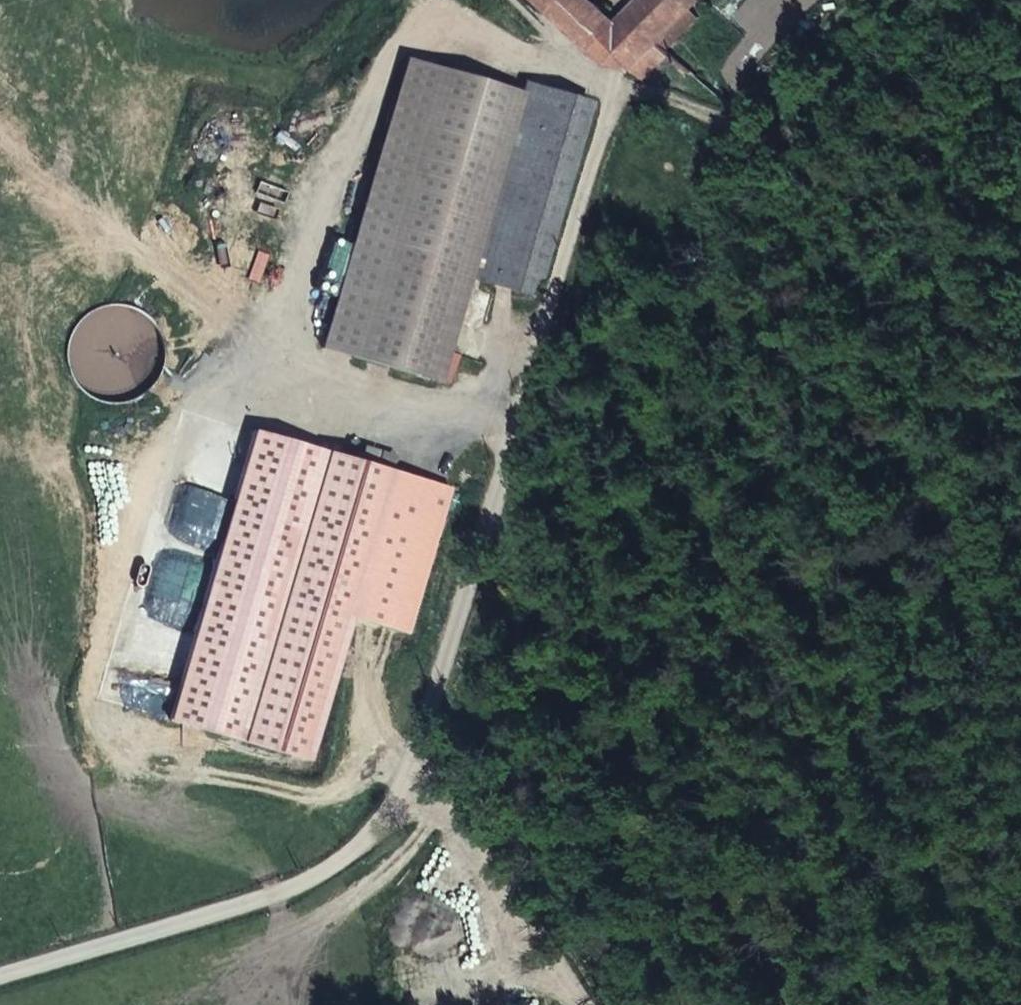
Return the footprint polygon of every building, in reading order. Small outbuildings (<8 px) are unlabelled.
[(588,48),(613,24),(589,0),(538,0),(588,48)] [(613,24),(588,48),(604,64),(627,69),(651,44),(694,0),(636,0),(613,24)] [(651,44),(627,69),(639,80),(663,56),(651,44)] [(533,295),(591,103),(526,84),(469,275),(533,295)]
